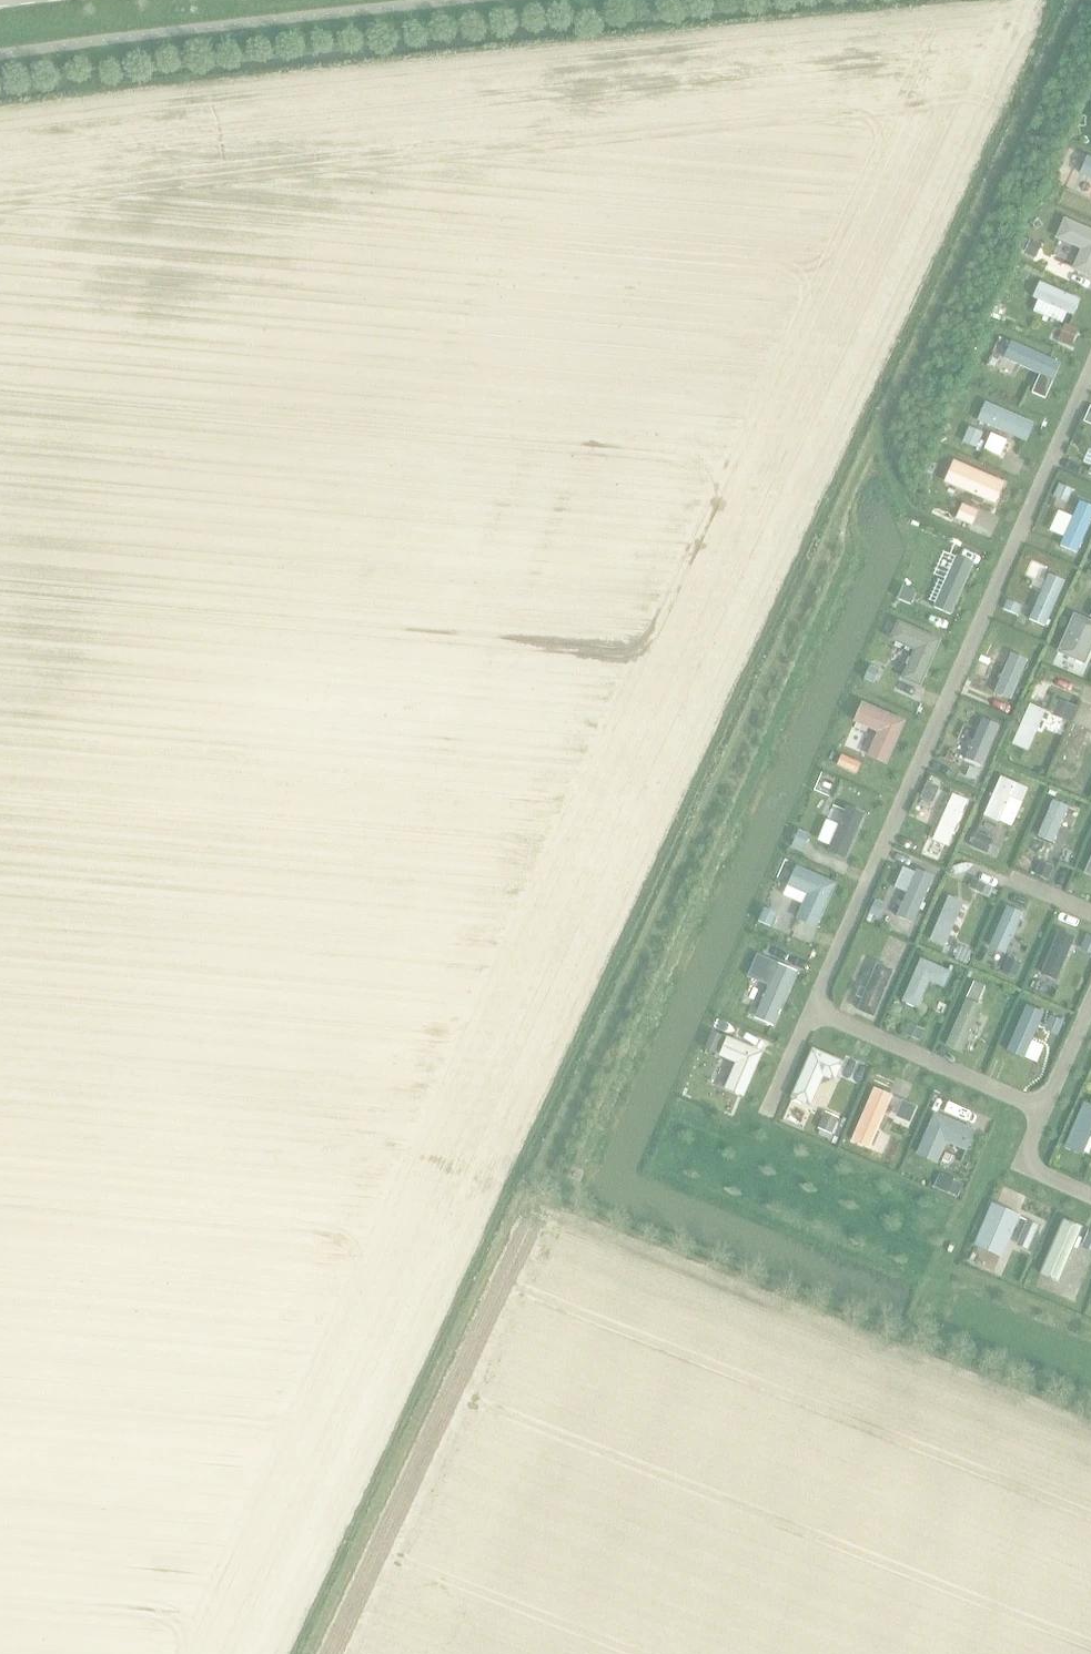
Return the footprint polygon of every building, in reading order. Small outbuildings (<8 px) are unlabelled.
[(1090,256),(1090,207),(1070,200),(1061,224),(1086,233),(1079,252),(1090,256)] [(1013,415),(1036,424),(1044,403),(992,384),(975,429),(988,434),(994,417),(1010,423),(1013,415)] [(1008,448),(1022,452),(1028,427),(1014,424),(1008,448)] [(955,469),(1010,485),(1017,460),(962,445),(955,469)] [(1064,463),(1057,478),(1075,487),(1082,471),(1064,463)] [(1067,491),(1058,513),(1068,517),(1063,530),(1086,540),(1090,528),(1090,483),(1085,481),(1079,496),(1067,491)] [(967,504),(987,508),(991,489),(970,485),(967,504)] [(967,596),(984,544),(953,534),(936,586),(967,596)] [(1053,555),(1037,601),(1058,608),(1074,563),(1053,555)] [(906,584),(921,588),(925,573),(910,569),(906,584)] [(918,639),(912,661),(938,668),(952,619),(907,606),(899,634),(918,639)] [(1057,653),(1084,664),(1090,649),(1090,622),(1073,615),(1057,653)] [(999,672),(1028,680),(1038,643),(1009,634),(999,672)] [(891,718),(882,740),(902,747),(919,704),(875,688),(867,709),(891,718)] [(979,738),(997,746),(1014,708),(996,700),(979,738)] [(1058,701),(1052,716),(1069,723),(1075,707),(1058,701)] [(1084,751),(1090,735),(1090,709),(1080,704),(1064,742),(1084,751)] [(1015,759),(996,799),(1024,812),(1043,772),(1015,759)] [(941,822),(960,830),(982,784),(963,775),(941,822)] [(1051,824),(1067,830),(1083,790),(1061,781),(1050,809),(1039,805),(1029,832),(1045,838),(1051,824)] [(837,801),(829,825),(844,830),(852,806),(837,801)] [(807,813),(799,826),(815,835),(823,822),(807,813)] [(974,861),(980,841),(961,836),(956,856),(974,861)] [(807,848),(793,878),(811,887),(800,911),(823,922),(845,875),(830,868),(833,860),(807,848)] [(915,848),(905,871),(917,876),(904,908),(921,915),(944,860),(915,848)] [(940,914),(961,922),(975,886),(954,878),(940,914)] [(1013,887),(997,929),(1017,937),(1033,895),(1013,887)] [(878,889),(876,901),(894,904),(896,891),(878,889)] [(1065,962),(1087,922),(1069,912),(1047,952),(1065,962)] [(904,955),(916,922),(894,914),(867,991),(887,998),(902,954),(904,955)] [(964,943),(978,947),(982,933),(968,929),(964,943)] [(775,964),(765,1000),(788,1007),(806,949),(767,937),(761,960),(775,964)] [(956,970),(964,953),(929,938),(910,981),(930,990),(942,964),(956,970)] [(976,1029),(992,987),(973,980),(956,1022),(976,1029)] [(1033,1031),(1050,993),(1036,987),(1019,1024),(1033,1031)] [(918,1005),(911,1020),(930,1029),(937,1013),(918,1005)] [(752,1079),(773,1035),(735,1018),(725,1038),(745,1047),(734,1071),(752,1079)] [(794,1099),(819,1106),(834,1057),(848,1062),(854,1042),(815,1030),(794,1099)] [(898,1117),(890,1114),(904,1077),(880,1068),(859,1122),(892,1134),(898,1117)] [(1090,1124),(1090,1084),(1075,1120),(1090,1127),(1090,1124)] [(844,1117),(843,1095),(826,1096),(827,1118),(844,1117)] [(951,1147),(959,1131),(974,1139),(982,1124),(940,1101),(924,1133),(951,1147)] [(1010,1247),(1024,1203),(1039,1207),(1045,1189),(1023,1182),(1020,1192),(994,1184),(978,1237),(1010,1247)] [(1090,1239),(1090,1211),(1067,1201),(1045,1254),(1079,1268),(1090,1239)]
